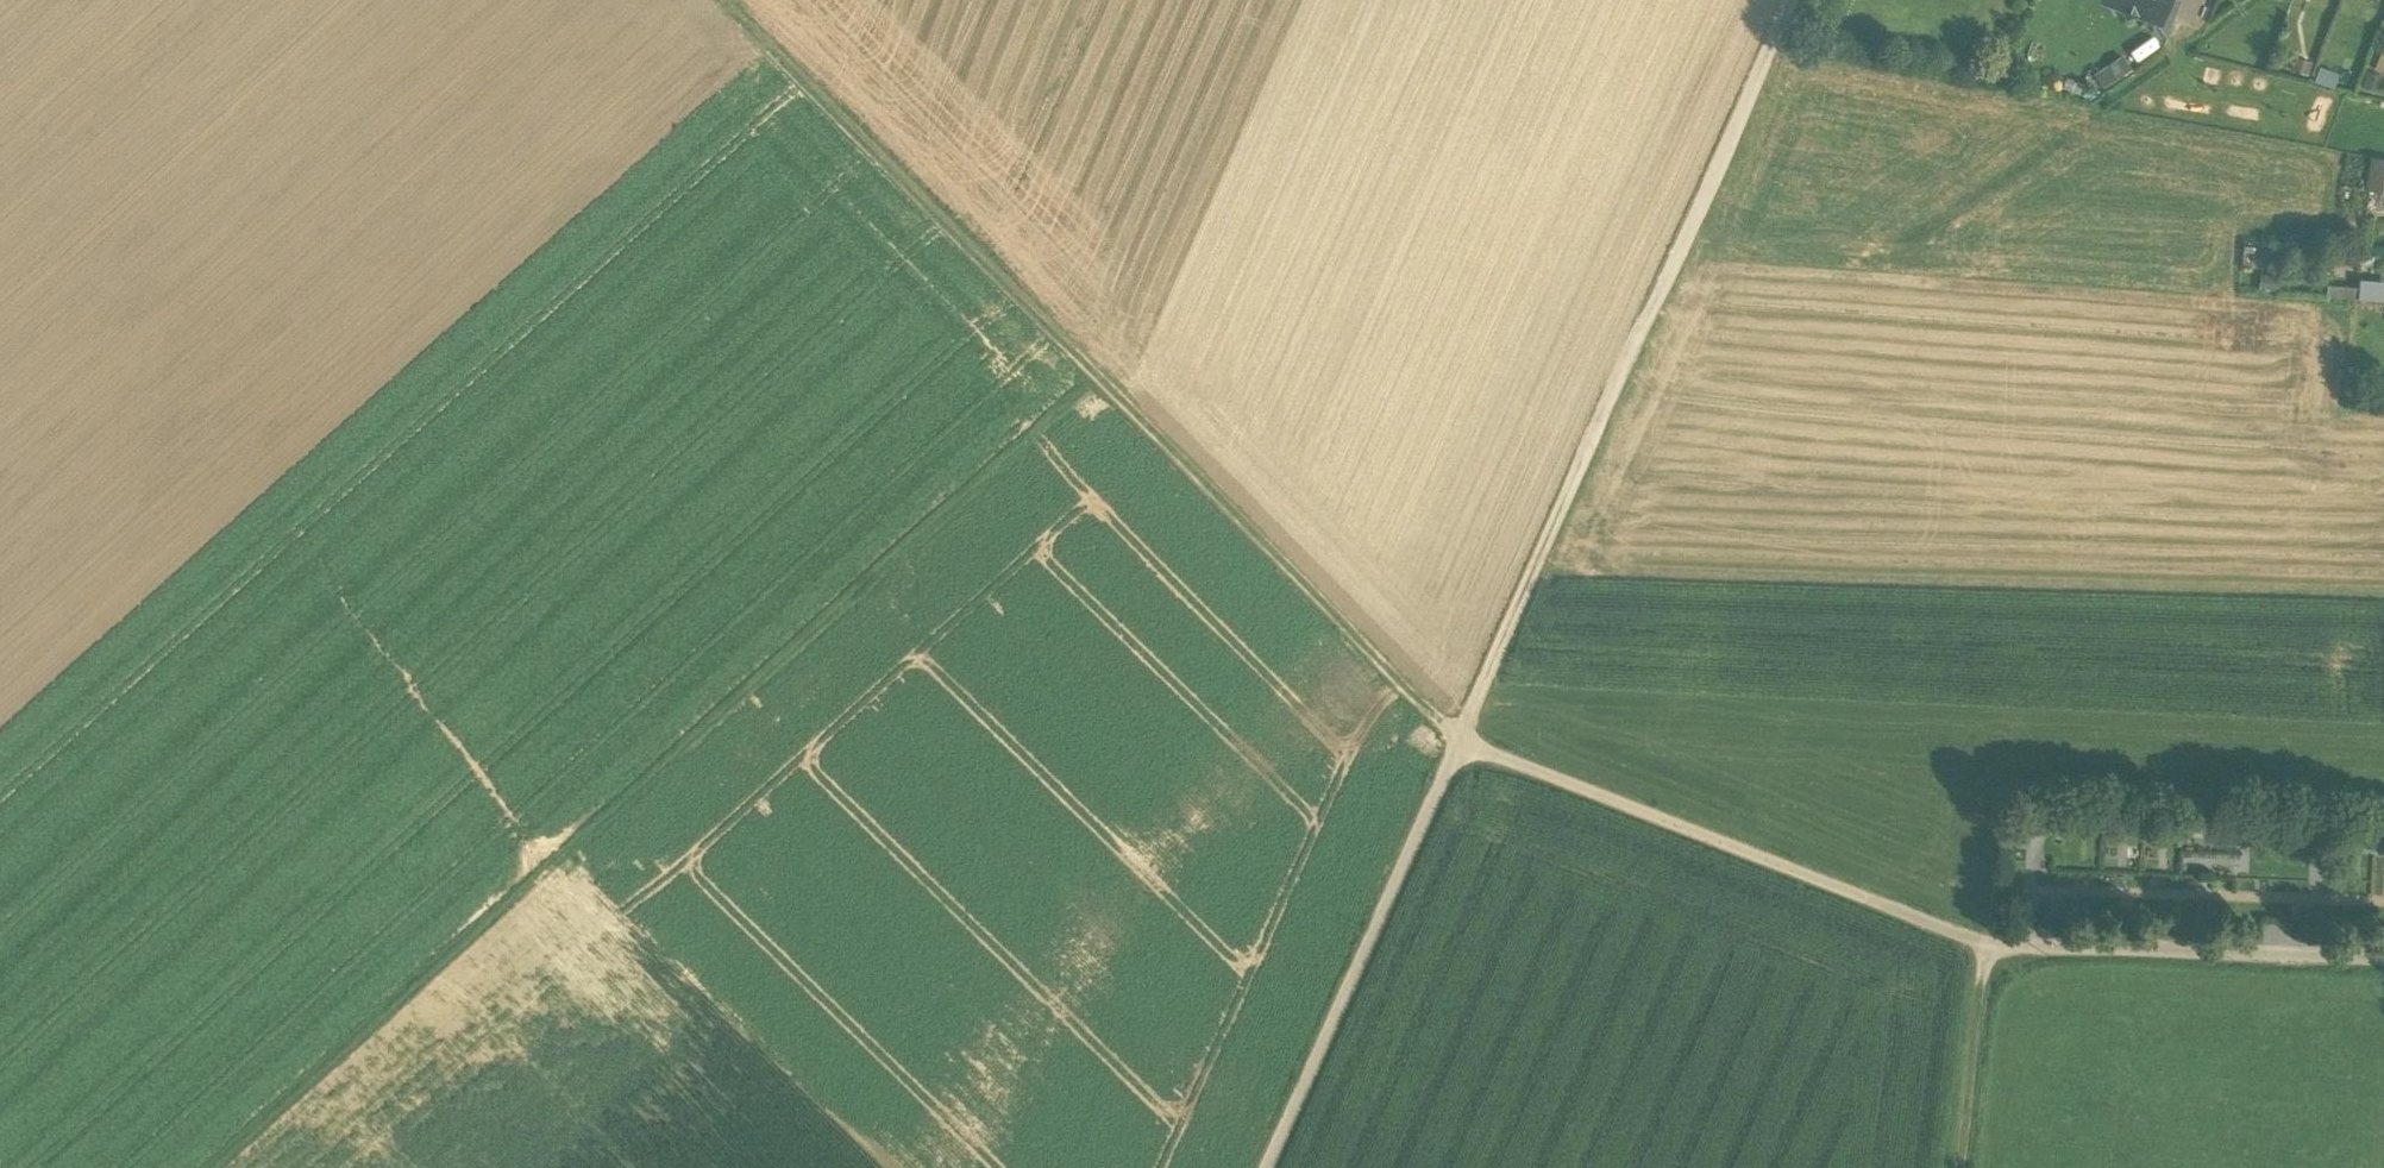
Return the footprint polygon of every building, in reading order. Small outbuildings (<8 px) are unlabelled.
[(2123,7),(2127,17),(2137,13),(2159,21),(2167,0),(2105,0),(2123,7)] [(2338,67),(2322,61),(2318,74),(2334,79),(2338,67)] [(2373,158),(2368,191),(2383,193),(2383,160),(2373,158)]
